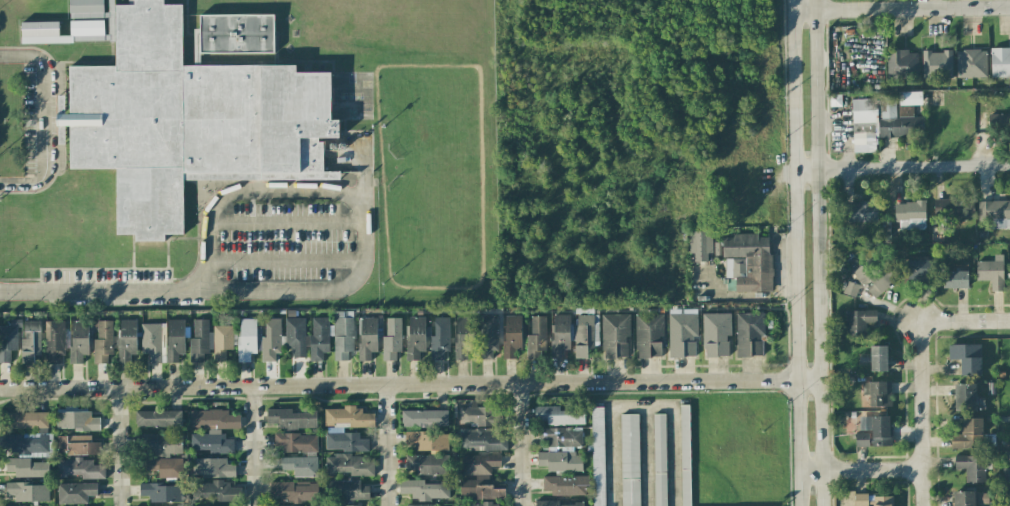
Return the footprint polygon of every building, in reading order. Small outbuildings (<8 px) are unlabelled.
[(103,17),(103,0),(69,0),(70,19),(103,17)] [(184,231),(117,231),(116,170),(69,170),(70,66),(116,67),(117,5),(182,6),(183,65),(297,67),(298,75),(326,76),(329,178),(184,180),(184,231)] [(274,14),(199,15),(200,53),(274,52),(274,14)] [(21,43),(104,42),(104,20),(70,20),(70,36),(59,36),(59,21),(21,22),(21,43)] [(991,78),(1009,77),(1009,48),(990,48),(991,78)] [(887,79),(918,79),(918,51),(887,50),(887,79)] [(987,77),(986,50),(956,51),(957,78),(987,77)] [(952,78),(952,51),(922,51),(922,78),(952,78)] [(880,138),(919,136),(918,128),(924,128),(924,116),(913,116),(913,105),(921,104),(920,92),(912,92),(912,96),(904,96),(904,95),(897,96),(878,96),(880,138)] [(851,99),(853,153),(877,152),(875,98),(851,99)] [(992,114),(992,131),(1009,131),(1009,114),(992,114)] [(974,215),(973,199),(935,199),(935,216),(974,215)] [(978,201),(979,220),(993,220),(993,229),(1009,228),(1009,200),(978,201)] [(844,222),(877,222),(877,202),(844,202),(844,222)] [(925,229),(925,202),(894,202),(894,220),(899,221),(899,229),(925,229)] [(712,253),(712,231),(688,231),(689,253),(694,253),(694,262),(708,261),(708,253),(712,253)] [(771,291),(771,235),(724,235),(724,278),(735,277),(736,292),(771,291)] [(993,261),(976,261),(976,281),(990,280),(990,291),(1003,291),(1003,254),(993,255),(993,261)] [(907,260),(908,281),(935,280),(935,260),(907,260)] [(897,279),(884,264),(874,272),(865,262),(853,273),(873,298),(897,279)] [(942,288),(968,288),(968,271),(942,271),(942,288)] [(855,298),(860,284),(847,279),(842,292),(855,298)] [(697,309),(668,309),(669,357),(694,357),(694,336),(697,336),(697,309)] [(846,311),(847,338),(866,337),(865,323),(877,323),(876,310),(846,311)] [(333,360),(348,360),(348,352),(353,352),(354,318),(343,317),(343,311),(334,311),(333,360)] [(764,312),(735,313),(736,357),(762,356),(762,335),(764,335),(764,312)] [(630,337),(629,313),(601,314),(602,358),(627,358),(627,337),(630,337)] [(730,313),(702,314),(703,357),(727,356),(727,335),(731,335),(730,313)] [(569,350),(570,315),(553,314),(552,358),(563,358),(563,349),(569,350)] [(662,314),(635,314),(635,358),(662,357),(662,314)] [(504,359),(516,358),(515,350),(521,350),(521,315),(503,316),(504,359)] [(574,358),(587,358),(587,351),(593,351),(594,315),(575,315),(574,358)] [(407,360),(419,360),(419,352),(425,351),(425,336),(430,336),(430,327),(425,327),(425,316),(407,317),(407,360)] [(497,316),(481,316),(481,329),(474,329),(475,317),(456,317),(455,360),(467,360),(467,351),(477,351),(477,359),(492,360),(492,351),(497,351),(497,316)] [(546,349),(545,316),(530,316),(530,335),(527,335),(527,359),(541,359),(540,349),(546,349)] [(310,361),(323,361),(323,352),(328,353),(329,318),(311,317),(310,361)] [(378,352),(377,317),(359,318),(360,361),(371,360),(371,352),(378,352)] [(449,352),(449,317),(431,317),(432,360),(444,360),(444,352),(449,352)] [(280,318),(265,319),(266,337),(261,337),(262,361),(276,361),(276,353),(281,353),(280,318)] [(285,318),(285,347),(293,347),(293,357),(306,357),(305,318),(285,318)] [(401,352),(401,318),(386,318),(386,336),(382,336),(382,360),(395,360),(395,352),(401,352)] [(10,350),(17,350),(17,326),(21,326),(20,319),(10,319),(11,326),(0,326),(0,362),(10,362),(10,350)] [(167,363),(178,363),(178,354),(185,354),(184,319),(167,320),(167,363)] [(238,362),(250,362),(250,353),(256,353),(256,319),(238,319),(238,362)] [(112,355),(113,321),(97,320),(97,338),(93,338),(93,363),(107,363),(108,354),(112,355)] [(137,354),(136,320),(118,320),(119,363),(130,363),(130,354),(137,354)] [(190,362),(204,362),(204,351),(213,351),(212,331),(208,332),(208,320),(193,320),(193,337),(189,337),(190,362)] [(21,364),(34,364),(34,355),(40,355),(41,321),(24,321),(23,340),(21,340),(21,364)] [(64,321),(44,321),(45,364),(59,363),(59,355),(64,355),(64,321)] [(88,355),(88,321),(71,321),(70,363),(82,364),(82,355),(88,355)] [(141,354),(149,353),(149,363),(161,362),(160,323),(141,324),(141,354)] [(233,349),(233,325),(213,326),(214,362),(226,361),(225,349),(233,349)] [(980,344),(948,345),(949,359),(960,359),(960,376),(980,375),(980,344)] [(887,346),(870,346),(870,371),(887,371),(887,346)] [(891,381),(863,382),(863,395),(869,395),(870,407),(891,407),(891,381)] [(499,426),(499,408),(475,407),(475,400),(456,400),(456,425),(499,426)] [(689,405),(680,405),(681,505),(690,505),(689,405)] [(584,424),(584,409),(561,409),(560,406),(535,406),(535,425),(584,424)] [(375,427),(374,413),(362,413),(362,407),(324,408),(324,425),(350,424),(350,427),(375,427)] [(592,407),(593,505),(605,505),(604,407),(592,407)] [(316,428),(316,412),(291,412),(291,409),(266,409),(266,425),(277,425),(277,429),(316,428)] [(135,427),(181,426),(181,410),(135,411),(135,427)] [(190,410),(190,428),(207,428),(207,434),(190,434),(190,449),(209,449),(209,453),(233,453),(233,439),(222,439),(222,429),(240,428),(240,414),(228,414),(228,410),(190,410)] [(401,411),(402,427),(448,426),(447,410),(401,411)] [(100,429),(99,417),(90,417),(90,411),(55,411),(56,430),(100,429)] [(47,428),(47,412),(1,413),(2,428),(47,428)] [(638,414),(620,415),(622,505),(639,505),(638,414)] [(665,414),(653,414),(654,505),(666,505),(665,414)] [(856,446),(890,446),(891,416),(860,416),(860,432),(856,432),(856,446)] [(982,418),(961,419),(962,435),(950,436),(951,449),(982,448),(982,418)] [(582,471),(582,455),(574,455),(574,446),(581,446),(582,428),(542,428),(542,438),(549,438),(549,449),(561,449),(561,452),(537,452),(537,466),(547,466),(547,471),(582,471)] [(481,450),(507,450),(507,429),(459,429),(460,450),(481,450)] [(325,432),(326,450),(368,450),(368,438),(359,438),(359,432),(325,432)] [(415,450),(448,450),(447,432),(405,433),(405,443),(415,443),(415,450)] [(181,455),(182,435),(139,434),(138,454),(181,455)] [(283,452),(317,452),(317,434),(274,434),(274,446),(283,446),(283,452)] [(99,442),(91,442),(90,435),(57,436),(57,455),(100,454),(99,442)] [(448,454),(405,456),(406,470),(416,470),(416,475),(448,474),(448,454)] [(501,455),(462,454),(461,475),(491,475),(491,467),(501,467),(501,455)] [(373,475),(373,462),(361,462),(361,455),(326,455),(326,475),(373,475)] [(965,469),(965,483),(985,483),(985,469),(991,469),(991,456),(955,455),(954,469),(965,469)] [(281,457),(281,470),(293,469),(294,477),(317,476),(317,457),(281,457)] [(14,477),(48,476),(48,462),(30,462),(30,458),(5,458),(5,472),(14,472),(14,477)] [(145,470),(158,470),(158,478),(182,478),(181,458),(145,458),(145,470)] [(235,476),(235,464),(226,464),(226,458),(193,459),(193,477),(235,476)] [(57,459),(57,477),(104,478),(105,465),(93,465),(93,459),(57,459)] [(505,489),(491,489),(491,475),(475,475),(475,479),(460,480),(460,495),(470,495),(470,499),(505,498),(505,489)] [(586,494),(585,485),(590,485),(589,475),(542,476),(543,491),(551,491),(551,496),(586,494)] [(191,500),(241,500),(241,487),(229,487),(229,481),(201,481),(201,477),(191,477),(191,500)] [(399,494),(411,494),(411,499),(448,500),(449,480),(425,480),(399,479),(399,494)] [(360,505),(344,505),(344,500),(369,500),(369,485),(360,486),(360,480),(326,481),(326,500),(327,500),(327,505),(360,505)] [(317,481),(269,482),(270,496),(282,496),(282,502),(318,501),(317,481)] [(49,501),(49,483),(5,483),(5,495),(15,495),(15,501),(49,501)] [(57,484),(58,504),(87,503),(86,495),(97,495),(96,483),(57,484)] [(139,484),(139,496),(149,496),(149,502),(182,502),(182,484),(139,484)] [(974,491),(953,491),(953,505),(975,505),(974,491)] [(988,503),(988,493),(975,493),(975,503),(988,503)] [(891,495),(854,495),(854,505),(867,505),(891,505),(891,495)]
